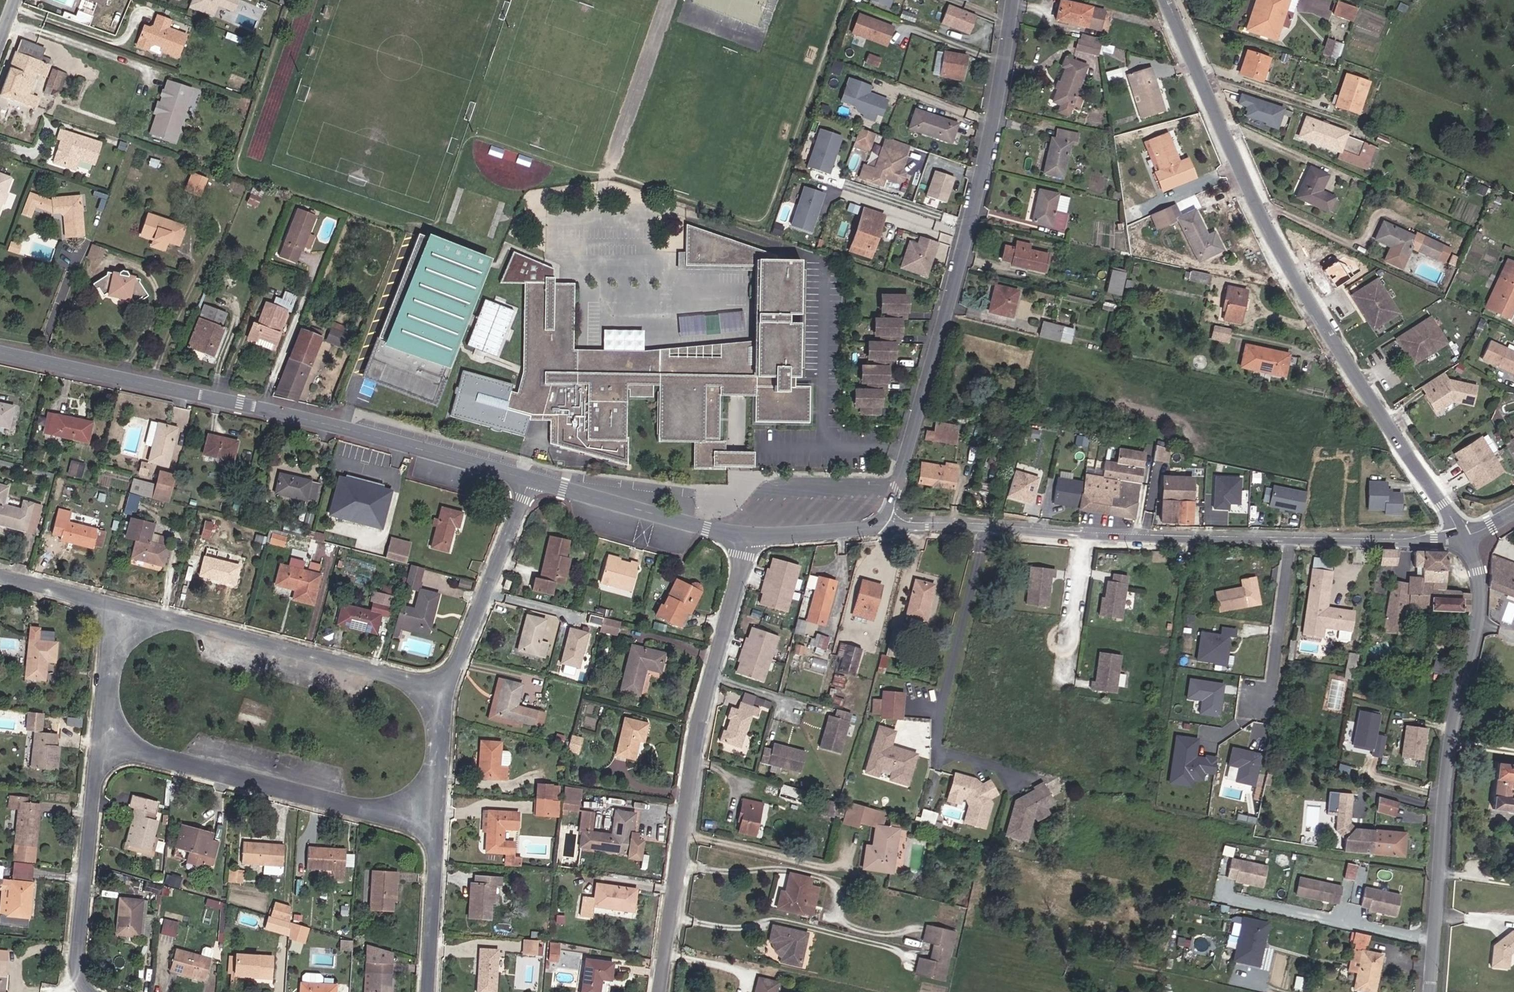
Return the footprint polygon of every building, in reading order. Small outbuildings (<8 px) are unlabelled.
[(190,7),(213,17),(217,8),(233,14),(239,0),(193,0),(190,7)] [(859,1),(883,10),(887,0),(859,0),(859,1)] [(1093,25),(1097,8),(1067,0),(1052,0),(1048,13),(1093,25)] [(1282,26),(1289,5),(1281,2),(1275,0),(1250,0),(1243,24),(1271,33),(1274,24),(1282,26)] [(1349,13),(1353,1),(1350,0),(1333,0),(1331,8),(1349,13)] [(964,36),(971,17),(942,7),(935,25),(964,36)] [(855,13),(850,35),(887,44),(893,22),(855,13)] [(180,58),(188,36),(170,29),(173,22),(159,17),(156,25),(149,29),(146,28),(139,47),(162,55),(164,52),(180,58)] [(1074,34),(1088,38),(1090,32),(1075,28),(1074,34)] [(1322,48),(1338,53),(1342,38),(1327,33),(1322,48)] [(244,40),(230,34),(228,39),(242,44),(244,40)] [(1071,45),(1085,48),(1088,38),(1074,34),(1071,45)] [(1085,48),(1092,50),(1096,40),(1088,38),(1085,48)] [(37,76),(39,77),(41,74),(49,76),(53,65),(52,65),(43,62),(45,57),(47,50),(24,42),(5,96),(36,108),(39,98),(30,94),(37,76)] [(1254,78),(1262,55),(1240,48),(1237,57),(1240,58),(1236,71),(1254,78)] [(929,78),(936,79),(940,54),(932,52),(929,78)] [(936,79),(959,83),(962,57),(940,54),(936,79)] [(1076,87),(1070,85),(1079,61),(1059,54),(1055,62),(1058,63),(1047,97),(1054,100),(1051,109),(1061,112),(1063,104),(1070,105),(1076,87)] [(43,62),(52,65),(54,60),(45,57),(43,62)] [(861,65),(873,70),(876,62),(864,57),(861,65)] [(58,90),(56,89),(62,71),(57,69),(50,88),(52,88),(50,94),(56,96),(58,90)] [(1147,114),(1165,108),(1155,79),(1151,80),(1147,69),(1127,75),(1134,94),(1139,93),(1147,114)] [(1333,102),(1355,109),(1365,80),(1343,72),(1333,102)] [(870,89),(848,81),(840,104),(854,109),(856,115),(863,117),(869,115),(875,117),(880,118),(886,102),(874,98),(873,100),(867,98),(870,89)] [(181,131),(177,129),(182,113),(186,115),(194,90),(169,82),(167,88),(162,89),(161,94),(164,98),(162,103),(162,104),(164,109),(163,111),(159,114),(152,133),(177,141),(181,131)] [(1269,124),(1275,106),(1234,91),(1231,100),(1241,103),(1238,112),(1259,119),(1258,121),(1269,124)] [(1141,115),(1147,114),(1139,93),(1134,94),(1141,115)] [(159,114),(163,111),(164,109),(162,104),(162,103),(155,102),(152,112),(159,114)] [(820,115),(822,108),(815,105),(813,112),(820,115)] [(950,146),(956,127),(914,112),(907,132),(950,146)] [(177,129),(181,131),(186,115),(182,113),(177,129)] [(1339,135),(1340,132),(1302,114),(1295,132),(1330,149),(1327,157),(1356,169),(1364,147),(1339,135)] [(873,124),(875,117),(869,115),(863,117),(862,120),(873,124)] [(1036,166),(1054,171),(1063,137),(1068,138),(1070,129),(1049,124),(1047,133),(1044,133),(1036,166)] [(79,163),(95,169),(106,142),(66,128),(60,144),(65,146),(62,153),(65,154),(64,158),(60,160),(57,168),(75,174),(79,163)] [(849,143),(865,148),(870,134),(854,129),(849,143)] [(822,175),(835,137),(814,130),(801,168),(822,175)] [(1177,186),(1195,178),(1186,157),(1176,161),(1164,131),(1145,140),(1157,169),(1152,171),(1161,190),(1176,183),(1177,186)] [(901,180),(902,179),(903,177),(903,175),(903,173),(900,171),(897,168),(902,155),(878,147),(869,173),(867,182),(879,186),(882,178),(897,182),(899,181),(901,180)] [(1328,194),(1315,188),(1322,172),(1305,164),(1291,195),(1322,207),(1328,194)] [(934,169),(925,194),(947,202),(956,176),(934,169)] [(856,178),(867,182),(869,173),(859,170),(856,178)] [(188,190),(201,196),(208,179),(196,174),(188,190)] [(13,180),(0,175),(0,215),(13,180)] [(1024,213),(1049,220),(1057,190),(1031,183),(1024,213)] [(810,210),(812,206),(813,207),(819,191),(798,184),(785,222),(806,229),(812,210),(810,210)] [(252,189),(248,202),(260,205),(263,192),(252,189)] [(68,237),(84,235),(81,197),(51,201),(29,192),(21,214),(30,218),(34,207),(52,213),(61,212),(66,217),(67,218),(67,219),(66,219),(68,237)] [(926,196),(924,204),(939,208),(941,200),(926,196)] [(1206,233),(1193,208),(1176,216),(1172,206),(1151,214),(1156,227),(1177,219),(1193,254),(1203,249),(1206,255),(1220,248),(1212,230),(1206,233)] [(868,233),(872,234),(880,216),(859,208),(843,248),(864,255),(870,239),(866,237),(868,233)] [(281,257),(297,264),(309,234),(311,234),(317,218),(299,211),(281,257)] [(173,241),(180,243),(185,227),(150,216),(143,238),(156,242),(155,248),(165,251),(170,240),(173,241)] [(1396,264),(1411,230),(1379,216),(1371,234),(1388,241),(1393,244),(1387,260),(1396,264)] [(506,251),(491,282),(519,282),(517,373),(512,393),(507,392),(509,386),(460,370),(446,416),(519,438),(526,418),(546,419),(545,444),(623,465),(623,442),(620,442),(619,389),(625,389),(625,398),(647,398),(648,385),(652,385),(652,442),(688,442),(688,469),(719,470),(720,467),(752,468),(751,451),(722,451),(722,441),(715,441),(716,396),(749,396),(749,423),(806,423),(806,386),(790,386),(792,322),(777,321),(778,314),(792,315),(791,259),(774,259),(774,255),(681,223),(680,266),(745,267),(745,330),(745,340),(641,350),(600,349),(570,349),(570,282),(549,282),(549,277),(546,277),(546,269),(506,251)] [(910,270),(922,236),(905,231),(902,239),(894,236),(888,254),(896,256),(893,264),(910,270)] [(1444,242),(1420,231),(1414,245),(1438,255),(1444,242)] [(423,233),(370,363),(376,365),(378,361),(385,364),(378,381),(433,403),(443,378),(491,260),(423,233)] [(1381,258),(1387,260),(1393,244),(1388,241),(1381,258)] [(1047,257),(1028,251),(1029,246),(1015,242),(1014,245),(1003,242),(999,256),(1011,259),(1045,267),(1047,257)] [(1193,254),(1196,259),(1206,255),(1203,249),(1193,254)] [(91,263),(98,266),(102,254),(95,251),(91,263)] [(1509,293),(1513,282),(1513,266),(1512,265),(1513,259),(1513,258),(1503,253),(1493,275),(1497,277),(1483,305),(1504,316),(1513,295),(1509,293)] [(893,264),(896,256),(888,254),(885,261),(893,264)] [(1043,272),(1045,267),(1011,259),(1010,264),(1043,272)] [(1208,259),(1194,266),(1195,267),(1201,271),(1208,259)] [(1184,278),(1206,284),(1209,273),(1186,267),(1184,278)] [(1109,279),(1122,282),(1125,272),(1112,269),(1109,279)] [(136,308),(149,299),(139,285),(141,281),(130,278),(130,276),(128,272),(125,271),(120,276),(110,272),(108,278),(94,288),(102,300),(111,293),(130,299),(136,308)] [(1365,322),(1392,305),(1372,274),(1345,292),(1365,322)] [(1107,290),(1119,292),(1122,282),(1109,279),(1107,290)] [(988,308),(1012,314),(1018,291),(994,285),(988,308)] [(1241,323),(1247,290),(1233,287),(1229,304),(1224,303),(1221,319),(1241,323)] [(283,333),(280,332),(289,310),(291,311),(297,294),(286,290),(283,298),(278,296),(275,305),(268,302),(260,324),(255,322),(249,338),(258,342),(256,346),(272,352),(275,343),(279,345),(283,333)] [(128,303),(130,299),(111,293),(109,298),(128,303)] [(893,313),(895,313),(895,304),(890,304),(890,296),(868,297),(868,306),(871,306),(872,313),(875,313),(875,321),(887,320),(891,321),(893,321),(893,313)] [(483,299),(470,346),(502,355),(515,308),(483,299)] [(190,349),(214,358),(226,328),(224,327),(229,313),(208,305),(190,349)] [(745,330),(742,307),(676,316),(679,339),(745,330)] [(1405,360),(1437,340),(1421,315),(1389,336),(1405,360)] [(890,337),(892,337),(892,328),(887,328),(887,320),(875,321),(865,321),(865,330),(869,330),(869,337),(872,338),(872,345),(880,345),(885,345),(891,345),(890,337)] [(1039,335),(1056,339),(1059,326),(1042,322),(1039,335)] [(1236,326),(1218,322),(1215,336),(1225,338),(1226,335),(1234,336),(1236,326)] [(330,331),(341,335),(343,328),(333,324),(330,331)] [(641,350),(641,330),(599,330),(600,349),(641,350)] [(337,345),(339,340),(341,335),(330,331),(327,341),(337,345)] [(277,395),(296,402),(320,339),(301,332),(277,395)] [(1480,335),(1471,352),(1507,370),(1511,361),(1513,362),(1513,352),(1480,335)] [(1267,347),(1250,343),(1245,364),(1288,375),(1291,357),(1266,351),(1267,347)] [(884,362),(886,362),(885,352),(881,352),(880,345),(872,345),(858,346),(859,355),(862,355),(863,363),(866,363),(866,372),(875,372),(879,372),(884,371),(884,362)] [(1444,366),(1450,370),(1455,363),(1448,359),(1447,359),(1444,366)] [(365,376),(378,381),(385,364),(378,361),(376,365),(370,363),(365,376)] [(1420,392),(1443,376),(1437,366),(1414,382),(1420,392)] [(878,389),(880,389),(880,379),(875,380),(875,372),(866,372),(853,373),(853,382),(857,382),(857,389),(859,389),(860,397),(869,397),(873,397),(879,396),(878,389)] [(1447,397),(1468,400),(1471,380),(1443,376),(1420,392),(1430,408),(1447,397)] [(433,403),(438,405),(448,380),(443,378),(433,403)] [(873,413),(875,412),(874,404),(869,404),(869,397),(860,397),(847,398),(847,407),(851,407),(852,414),(854,414),(855,422),(874,420),(873,413)] [(12,425),(18,405),(0,400),(0,421),(12,425)] [(1484,416),(1492,428),(1499,424),(1489,406),(1484,416)] [(920,428),(946,432),(949,416),(930,412),(927,422),(921,421),(920,428)] [(48,432),(91,443),(96,424),(54,413),(48,432)] [(171,465),(181,426),(154,419),(151,431),(159,433),(151,459),(171,465)] [(1081,441),(1083,431),(1073,430),(1071,439),(1081,441)] [(205,454),(234,461),(239,441),(210,434),(205,454)] [(1501,444),(1509,457),(1513,454),(1513,436),(1511,438),(1501,444)] [(1470,485),(1493,471),(1472,437),(1449,451),(1456,462),(1453,464),(1460,476),(1463,474),(1470,485)] [(1156,458),(1160,443),(1149,440),(1147,455),(1156,458)] [(1128,509),(1138,444),(1116,441),(1112,456),(1099,455),(1097,471),(1080,469),(1078,476),(1074,501),(1074,503),(1128,509)] [(910,474),(945,479),(948,458),(915,452),(910,474)] [(73,459),(69,474),(82,478),(86,463),(73,459)] [(140,471),(148,472),(150,461),(142,460),(140,471)] [(1025,498),(1034,473),(1010,465),(1001,490),(1025,498)] [(1256,476),(1257,468),(1249,468),(1248,476),(1256,476)] [(1185,518),(1188,472),(1157,470),(1155,516),(1185,518)] [(1235,498),(1237,472),(1211,471),(1209,503),(1218,503),(1218,497),(1224,498),(1235,498)] [(1074,501),(1078,476),(1052,472),(1048,497),(1074,501)] [(277,495),(306,503),(312,483),(282,475),(277,495)] [(1399,506),(1399,486),(1385,486),(1385,476),(1369,476),(1368,501),(1384,502),(1384,505),(1399,506)] [(29,527),(36,500),(28,498),(26,507),(8,502),(13,483),(0,479),(0,520),(29,527)] [(175,488),(176,484),(159,480),(158,483),(175,488)] [(154,497),(171,501),(175,488),(158,483),(154,497)] [(343,507),(375,515),(381,492),(349,484),(343,507)] [(1300,507),(1303,487),(1279,484),(1276,504),(1300,507)] [(130,492),(125,511),(136,514),(140,495),(130,492)] [(29,527),(39,530),(45,503),(36,500),(29,527)] [(59,516),(68,518),(71,508),(61,506),(59,516)] [(432,548),(447,552),(453,527),(458,528),(461,515),(442,510),(432,548)] [(104,544),(107,528),(68,518),(59,516),(55,530),(65,533),(64,537),(93,545),(94,542),(104,544)] [(171,547),(152,541),(155,529),(157,524),(135,517),(130,535),(140,538),(134,556),(165,565),(171,547)] [(204,534),(212,536),(215,523),(208,521),(204,534)] [(272,543),(284,546),(286,537),(275,534),(272,543)] [(309,538),(288,534),(286,544),(307,548),(309,538)] [(406,544),(389,540),(384,559),(401,563),(406,544)] [(1373,559),(1389,561),(1394,543),(1376,542),(1373,559)] [(560,565),(565,548),(546,543),(543,559),(545,560),(542,572),(539,572),(535,586),(530,585),(526,597),(544,602),(548,589),(550,582),(561,585),(566,567),(560,565)] [(1409,568),(1406,601),(1438,604),(1440,586),(1441,576),(1444,546),(1412,543),(1411,558),(1419,559),(1418,569),(1409,568)] [(1222,551),(1234,552),(1235,545),(1223,544),(1222,551)] [(1513,590),(1513,556),(1492,548),(1488,581),(1513,590)] [(755,596),(775,601),(787,554),(768,550),(755,596)] [(775,601),(781,603),(794,557),(787,554),(775,601)] [(201,574),(236,584),(241,565),(207,555),(201,574)] [(294,599),(313,605),(320,577),(301,572),(305,558),(291,555),(288,568),(281,566),(276,584),(293,589),(294,586),(297,586),(294,599)] [(1121,606),(1128,563),(1114,561),(1113,569),(1108,568),(1106,585),(1103,584),(1100,603),(1121,606)] [(832,571),(803,563),(800,575),(809,578),(801,609),(821,614),(832,571)] [(1028,565),(1027,603),(1048,604),(1049,574),(1052,574),(1052,566),(1028,565)] [(406,580),(418,583),(421,569),(410,566),(406,580)] [(628,572),(626,578),(617,575),(618,569),(606,566),(599,590),(629,599),(637,572),(629,570),(628,572)] [(618,569),(617,575),(626,578),(628,572),(618,569)] [(847,606),(867,612),(877,575),(857,569),(847,606)] [(1307,580),(1325,583),(1326,573),(1309,570),(1307,580)] [(916,611),(917,611),(925,578),(907,574),(899,606),(900,607),(899,613),(914,618),(916,611)] [(1375,625),(1394,627),(1402,586),(1404,579),(1387,576),(1375,625)] [(1211,605),(1249,602),(1247,579),(1209,582),(1211,605)] [(1303,605),(1320,608),(1325,583),(1307,580),(1303,605)] [(548,589),(559,592),(561,585),(550,582),(548,589)] [(499,591),(505,593),(508,585),(503,583),(499,591)] [(1438,604),(1469,607),(1471,589),(1440,586),(1438,604)] [(393,597),(395,589),(385,587),(383,595),(393,597)] [(684,598),(687,594),(678,589),(675,588),(673,592),(684,598)] [(688,591),(688,592),(687,594),(684,598),(673,592),(661,615),(658,613),(652,624),(673,635),(681,620),(686,622),(697,601),(698,598),(697,595),(696,592),(693,591),(688,591)] [(383,595),(375,592),(372,602),(374,602),(371,613),(343,605),(338,624),(375,634),(380,616),(388,618),(393,597),(383,595)] [(394,623),(429,632),(438,597),(420,592),(415,611),(399,607),(394,623)] [(1513,620),(1513,602),(1507,601),(1502,619),(1513,622),(1513,620)] [(1317,630),(1342,634),(1346,614),(1320,608),(1303,605),(1298,633),(1315,637),(1317,630)] [(47,657),(55,658),(57,638),(41,637),(44,614),(35,613),(26,672),(44,675),(47,657)] [(771,625),(746,618),(733,666),(758,672),(771,625)] [(543,647),(535,645),(541,624),(523,619),(514,654),(539,660),(543,647)] [(428,635),(429,632),(394,623),(393,629),(399,631),(409,633),(410,630),(428,635)] [(595,636),(609,641),(613,628),(598,624),(595,636)] [(559,662),(580,668),(590,631),(569,625),(559,662)] [(1222,625),(1221,632),(1201,629),(1195,660),(1226,665),(1231,636),(1235,636),(1237,627),(1222,625)] [(819,632),(815,646),(826,650),(831,637),(819,632)] [(833,665),(847,669),(853,642),(840,639),(833,665)] [(1116,680),(1121,642),(1101,639),(1097,664),(1094,664),(1092,677),(1116,680)] [(879,649),(889,651),(891,645),(881,642),(879,649)] [(614,697),(632,702),(639,676),(654,680),(659,661),(626,653),(614,697)] [(1335,681),(1345,683),(1350,657),(1340,655),(1335,681)] [(1220,716),(1224,681),(1188,677),(1186,698),(1200,699),(1199,714),(1220,716)] [(499,718),(491,716),(499,682),(495,680),(485,720),(497,723),(499,718)] [(533,713),(512,707),(517,686),(499,682),(491,716),(499,718),(529,726),(533,713)] [(878,706),(898,710),(902,686),(883,682),(878,706)] [(744,739),(754,705),(760,707),(762,699),(743,694),(741,701),(732,698),(729,709),(733,710),(728,729),(725,728),(723,733),(744,739)] [(844,704),(831,700),(829,708),(823,706),(814,739),(833,744),(844,704)] [(1370,741),(1377,708),(1357,703),(1349,737),(1370,741)] [(897,776),(908,746),(891,740),(890,742),(884,740),(885,738),(882,737),(887,723),(872,717),(859,754),(871,758),(883,762),(880,770),(897,776)] [(1404,718),(1398,750),(1419,754),(1424,722),(1404,718)] [(632,743),(637,744),(641,729),(620,723),(610,758),(628,762),(632,743)] [(31,760),(55,763),(58,738),(52,738),(53,726),(35,724),(31,760)] [(758,736),(755,750),(795,760),(800,740),(768,732),(766,738),(758,736)] [(1197,753),(1199,736),(1175,734),(1170,783),(1193,785),(1193,778),(1203,780),(1204,772),(1215,773),(1217,756),(1197,753)] [(562,753),(571,755),(574,742),(565,739),(562,748),(562,753)] [(503,765),(495,765),(496,750),(496,742),(496,741),(477,740),(475,777),(502,778),(503,765)] [(1225,778),(1253,784),(1261,752),(1233,745),(1225,778)] [(503,765),(505,766),(505,751),(496,750),(495,765),(503,765)] [(868,766),(871,758),(859,754),(856,762),(868,766)] [(1513,802),(1513,757),(1490,754),(1485,798),(1513,802)] [(971,770),(952,764),(946,784),(959,788),(962,789),(967,797),(962,813),(982,819),(989,794),(985,793),(987,789),(994,785),(987,771),(977,777),(970,772),(971,770)] [(1017,792),(1012,790),(1002,825),(1021,830),(1029,805),(1049,795),(1039,774),(1032,778),(1033,780),(1018,787),(1018,788),(1017,792)] [(777,791),(802,799),(805,784),(781,778),(777,791)] [(957,794),(959,788),(946,784),(944,790),(957,794)] [(532,799),(545,800),(546,786),(534,785),(532,799)] [(545,800),(552,801),(554,786),(546,786),(545,800)] [(557,801),(572,803),(573,789),(558,786),(557,801)] [(35,822),(32,822),(34,795),(25,794),(25,788),(8,787),(7,800),(18,801),(14,848),(32,849),(35,822)] [(737,822),(752,826),(761,795),(741,789),(737,807),(741,808),(737,822)] [(156,814),(152,813),(156,795),(132,790),(130,799),(135,801),(133,809),(138,811),(131,838),(150,842),(156,814)] [(1396,795),(1376,790),(1374,806),(1394,808),(1396,795)] [(877,818),(881,803),(841,791),(835,812),(850,816),(852,811),(869,816),(864,835),(863,841),(854,840),(848,861),(879,869),(891,822),(877,818)] [(916,814),(921,800),(913,798),(909,812),(916,814)] [(531,815),(543,816),(545,800),(532,799),(531,815)] [(543,816),(551,817),(552,801),(545,800),(543,816)] [(923,817),(928,803),(921,800),(916,814),(923,817)] [(572,803),(557,801),(556,809),(571,811),(572,803)] [(1406,831),(1357,827),(1352,821),(1354,802),(1340,801),(1338,829),(1346,839),(1344,853),(1404,858),(1406,831)] [(808,823),(818,826),(822,810),(812,807),(808,823)] [(126,836),(131,838),(138,811),(133,809),(126,836)] [(511,842),(499,841),(500,828),(507,828),(509,813),(501,812),(501,811),(485,810),(482,851),(510,853),(511,842)] [(758,811),(756,836),(765,836),(766,812),(758,811)] [(577,833),(587,834),(589,814),(576,812),(573,832),(577,833)] [(636,843),(631,843),(632,837),(627,836),(629,815),(610,813),(607,837),(587,834),(577,833),(575,848),(624,855),(623,859),(634,860),(636,843)] [(204,854),(211,856),(217,834),(210,832),(211,829),(197,825),(197,824),(182,819),(176,840),(190,844),(187,852),(203,857),(204,854)] [(505,829),(504,838),(516,839),(517,831),(505,829)] [(854,840),(863,841),(864,835),(856,833),(854,840)] [(278,868),(281,866),(281,838),(241,836),(241,857),(263,858),(262,867),(278,868)] [(327,871),(340,871),(342,841),(305,839),(304,861),(327,862),(327,871)] [(1268,859),(1228,850),(1223,868),(1235,871),(1235,873),(1263,880),(1268,859)] [(40,872),(42,856),(22,854),(20,870),(40,872)] [(172,867),(182,870),(184,862),(174,859),(174,860),(172,866),(172,867)] [(1358,863),(1349,861),(1346,877),(1354,879),(1358,863)] [(388,903),(389,894),(390,873),(394,873),(394,864),(369,862),(367,902),(388,903)] [(29,910),(32,875),(2,872),(1,881),(0,897),(0,907),(29,910)] [(809,877),(789,872),(784,889),(779,888),(775,904),(809,913),(815,889),(806,886),(809,877)] [(488,900),(491,900),(492,882),(492,875),(474,874),(474,881),(470,882),(467,914),(487,915),(488,900)] [(1303,875),(1299,892),(1338,900),(1341,884),(1303,875)] [(589,904),(628,910),(631,889),(592,882),(590,896),(582,896),(579,916),(587,917),(589,904)] [(1367,883),(1362,905),(1370,907),(1369,909),(1398,915),(1403,891),(1367,883)] [(118,927),(140,929),(143,893),(121,891),(118,927)] [(271,916),(289,921),(290,907),(275,901),(271,916)] [(1262,934),(1267,915),(1242,909),(1238,928),(1242,930),(1237,952),(1257,956),(1261,939),(1259,938),(1260,933),(1262,934)] [(164,926),(176,929),(179,917),(167,914),(164,926)] [(271,916),(269,915),(265,928),(288,935),(289,921),(271,916)] [(924,945),(942,950),(948,925),(921,918),(917,935),(926,937),(924,945)] [(288,936),(302,940),(307,927),(289,921),(289,922),(288,935),(288,936)] [(1356,935),(1370,938),(1372,927),(1355,923),(1353,934),(1356,935)] [(782,959),(800,964),(808,933),(774,924),(770,940),(785,944),(782,959)] [(1493,940),(1491,962),(1509,963),(1510,949),(1513,945),(1513,925),(1510,925),(1510,927),(1507,930),(1505,930),(1493,940)] [(1237,952),(1242,930),(1238,928),(1233,951),(1237,952)] [(1355,942),(1368,944),(1370,938),(1356,935),(1355,942)] [(523,951),(540,953),(541,944),(536,944),(536,937),(524,936),(523,951)] [(362,964),(368,964),(367,990),(360,990),(360,991),(379,991),(380,991),(386,991),(387,955),(382,955),(383,943),(363,937),(362,964)] [(171,963),(206,972),(211,952),(177,942),(171,963)] [(1351,958),(1380,963),(1383,947),(1368,944),(1355,942),(1351,958)] [(476,988),(493,989),(496,945),(479,944),(476,988)] [(910,967),(936,973),(942,950),(924,945),(923,952),(914,951),(910,967)] [(553,959),(554,946),(547,946),(545,958),(553,959)] [(235,968),(270,970),(270,949),(236,947),(235,968)] [(606,979),(608,962),(582,958),(578,991),(594,991),(596,978),(606,979)] [(1355,983),(1376,987),(1380,963),(1351,958),(1350,965),(1359,967),(1355,983)] [(768,969),(748,964),(741,991),(762,991),(768,969)] [(298,991),(331,991),(331,976),(319,976),(319,969),(316,966),(302,966),(299,969),(298,991)]
